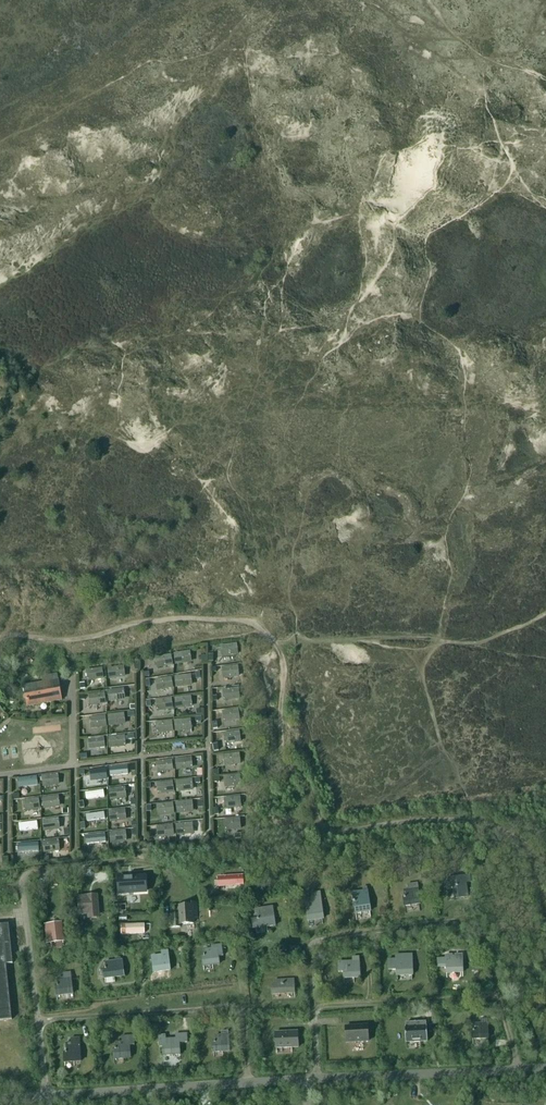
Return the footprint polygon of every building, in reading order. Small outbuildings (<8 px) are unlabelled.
[(238,655),(237,644),(221,645),(222,657),(238,655)] [(192,663),(190,651),(174,654),(176,666),(192,663)] [(173,666),(171,654),(155,657),(157,669),(173,666)] [(126,678),(124,666),(108,669),(109,680),(126,678)] [(239,677),(238,666),(222,668),(223,679),(239,677)] [(104,680),(102,668),(86,670),(88,682),(104,680)] [(33,677),(34,685),(24,687),(27,707),(62,701),(58,673),(33,677)] [(193,686),(191,674),(174,677),(176,689),(193,686)] [(173,689),(171,677),(155,680),(157,692),(173,689)] [(240,699),(239,688),(222,690),(223,701),(240,699)] [(125,700),(124,689),(107,691),(109,702),(125,700)] [(106,705),(105,693),(88,695),(90,707),(106,705)] [(192,708),(191,696),(175,698),(176,710),(192,708)] [(173,710),(172,698),(155,700),(157,712),(173,710)] [(240,720),(238,709),(222,711),(224,723),(240,720)] [(125,725),(124,714),(108,715),(109,727),(125,725)] [(107,728),(106,716),(89,718),(91,730),(107,728)] [(192,731),(191,719),(175,721),(176,732),(192,731)] [(173,733),(172,721),(156,723),(157,735),(173,733)] [(241,743),(240,731),(223,733),(225,745),(241,743)] [(126,748),(125,736),(108,737),(110,749),(126,748)] [(104,751),(102,740),(86,742),(87,753),(104,751)] [(241,765),(240,753),(223,755),(224,767),(241,765)] [(193,769),(191,758),(175,759),(176,771),(193,769)] [(173,771),(172,760),(155,762),(157,773),(173,771)] [(129,778),(128,766),(111,768),(112,780),(129,778)] [(108,780),(106,768),(89,770),(91,782),(108,780)] [(60,786),(58,774),(42,776),(43,788),(60,786)] [(241,787),(240,775),(224,777),(225,788),(241,787)] [(35,790),(33,778),(17,780),(18,792),(35,790)] [(193,791),(192,779),(176,781),(177,793),(193,791)] [(174,793),(173,781),(156,784),(158,795),(174,793)] [(127,799),(125,787),(109,789),(110,801),(127,799)] [(103,803),(101,791),(85,793),(86,805),(103,803)] [(60,808),(59,796),(42,798),(44,810),(60,808)] [(241,808),(240,796),(224,798),(225,810),(241,808)] [(40,810),(39,799),(22,801),(24,812),(40,810)] [(194,813),(192,801),(176,803),(177,815),(194,813)] [(175,815),(173,803),(157,805),(158,817),(175,815)] [(109,812),(110,823),(126,822),(125,810),(109,812)] [(103,825),(101,813),(85,815),(86,827),(103,825)] [(60,830),(59,818),(42,820),(44,832),(60,830)] [(241,830),(240,818),(223,820),(225,831),(241,830)] [(35,833),(34,821),(17,823),(18,835),(35,833)] [(194,834),(192,822),(176,824),(177,836),(194,834)] [(175,836),(173,825),(157,827),(158,838),(175,836)] [(127,843),(126,831),(109,833),(110,844),(127,843)] [(103,847),(102,835),(85,837),(87,849),(103,847)] [(60,851),(59,840),(42,842),(44,853),(60,851)] [(36,854),(35,843),(18,845),(19,856),(36,854)] [(455,899),(468,897),(466,883),(470,882),(469,875),(447,879),(449,888),(453,887),(455,899)] [(243,885),(243,876),(218,878),(219,887),(243,885)] [(137,877),(118,878),(119,894),(129,894),(129,893),(146,892),(145,885),(146,885),(145,880),(146,880),(145,877),(137,877)] [(405,907),(420,904),(417,883),(408,885),(408,890),(404,891),(405,898),(403,899),(405,907)] [(362,888),(363,891),(352,893),(356,914),(371,912),(367,891),(367,887),(362,888)] [(323,919),(321,899),(320,893),(315,894),(316,898),(305,900),(308,921),(323,919)] [(98,895),(87,896),(78,897),(79,915),(88,915),(89,919),(99,918),(98,895)] [(178,907),(179,915),(168,915),(169,929),(180,928),(179,925),(193,924),(193,918),(197,917),(196,903),(190,903),(190,906),(178,907)] [(258,919),(251,920),(253,929),(259,928),(259,929),(275,926),(272,907),(257,909),(258,919)] [(61,923),(45,925),(46,934),(49,933),(50,944),(51,944),(51,947),(63,945),(63,942),(61,923)] [(12,1020),(6,965),(13,964),(9,924),(0,925),(0,1021),(12,1020)] [(144,925),(126,925),(121,926),(121,935),(144,934),(144,925)] [(210,946),(211,949),(204,950),(205,957),(202,957),(203,966),(220,964),(219,957),(223,957),(222,944),(210,946)] [(156,963),(152,964),(154,973),(170,971),(169,955),(155,957),(156,963)] [(407,959),(396,960),(388,960),(388,971),(396,970),(396,976),(413,975),(412,955),(406,955),(407,959)] [(448,959),(437,960),(438,968),(446,967),(447,974),(463,973),(462,955),(455,955),(455,956),(453,957),(453,955),(448,955),(448,959)] [(115,958),(116,962),(105,963),(106,969),(103,970),(104,979),(124,977),(122,961),(121,961),(121,958),(115,958)] [(343,970),(344,979),(360,978),(359,962),(349,962),(349,959),(345,959),(345,970),(343,970)] [(56,996),(73,994),(70,973),(63,974),(64,979),(57,980),(58,987),(55,987),(56,996)] [(272,995),(295,993),(294,980),(275,981),(275,986),(271,986),(272,995)] [(472,1040),(488,1039),(488,1023),(487,1024),(487,1019),(480,1020),(481,1024),(473,1024),(474,1032),(472,1032),(472,1040)] [(426,1022),(406,1023),(406,1028),(405,1028),(406,1043),(428,1042),(427,1027),(426,1027),(426,1022)] [(152,1027),(149,1023),(144,1027),(148,1031),(152,1027)] [(368,1026),(345,1027),(346,1043),(369,1042),(368,1026)] [(276,1049),(298,1048),(298,1032),(275,1033),(276,1049)] [(187,1034),(175,1035),(176,1039),(165,1040),(165,1035),(158,1036),(160,1048),(163,1047),(164,1056),(181,1055),(179,1043),(187,1042),(187,1034)] [(135,1045),(134,1036),(122,1037),(123,1043),(116,1043),(116,1050),(113,1050),(114,1059),(131,1058),(130,1045),(135,1045)] [(213,1053),(230,1052),(229,1036),(215,1037),(215,1043),(212,1043),(213,1053)] [(67,1053),(63,1053),(64,1063),(81,1062),(80,1043),(66,1044),(67,1053)]
